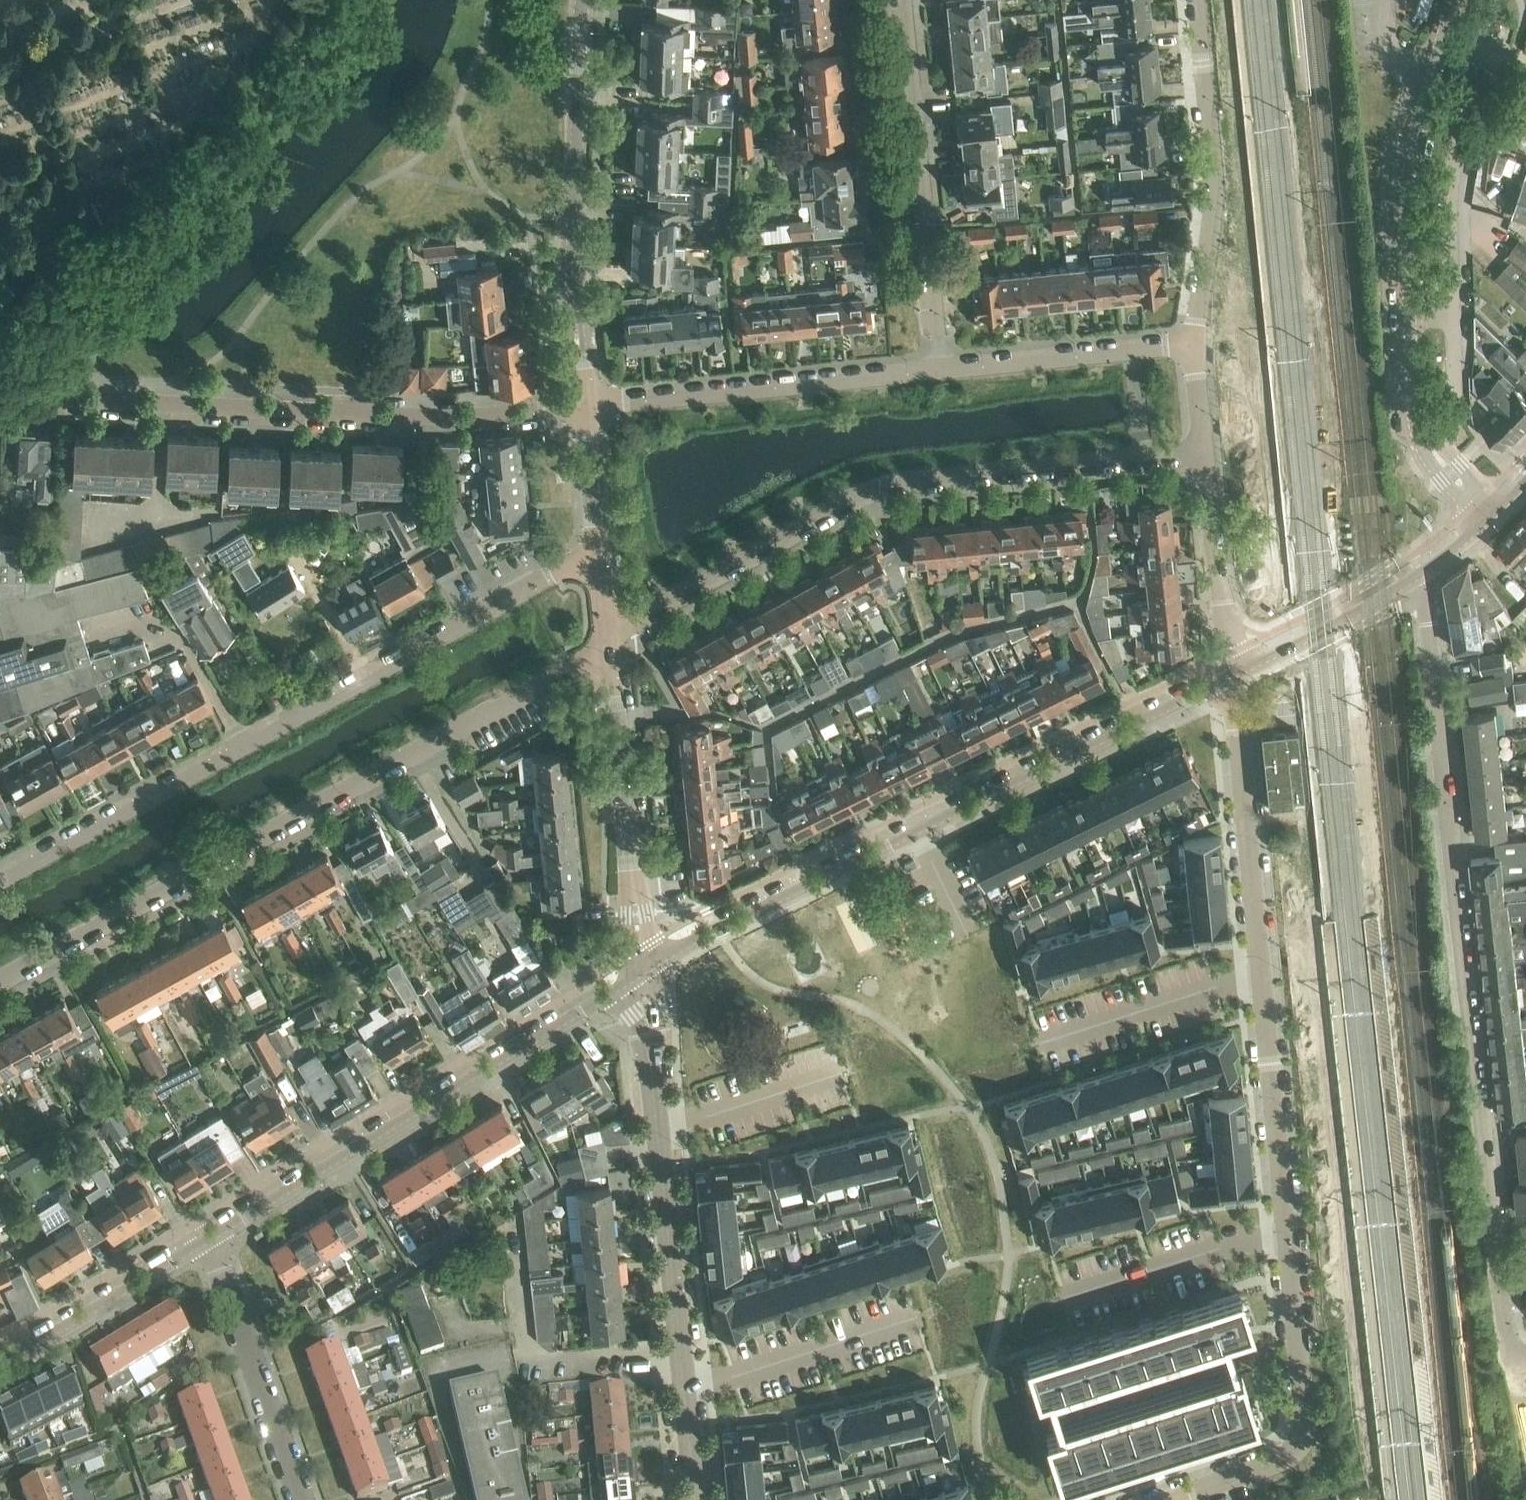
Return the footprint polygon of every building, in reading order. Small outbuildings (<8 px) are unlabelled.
[(795,10),(833,6),(832,0),(794,0),(795,10)] [(985,17),(1000,16),(998,0),(947,0),(950,21),(985,17)] [(1077,0),(1078,11),(1092,10),(1148,4),(1147,0),(1077,0)] [(1078,11),(1072,12),(1074,28),(1106,24),(1108,41),(1137,38),(1136,28),(1150,26),(1148,4),(1092,10),(1078,11)] [(688,26),(700,27),(700,34),(736,36),(738,7),(697,5),(696,18),(676,18),(656,17),(655,16),(654,17),(654,18),(654,24),(641,23),(640,52),(681,54),(681,39),(687,40),(688,26)] [(795,10),(796,25),(783,26),(785,41),(782,41),(783,47),(794,46),(795,56),(796,55),(800,55),(844,51),(842,32),(836,32),(833,6),(795,10)] [(951,31),(948,32),(949,44),(987,40),(1002,38),(1000,16),(985,17),(950,21),(951,31)] [(1046,33),(1057,32),(1056,22),(1045,23),(1046,33)] [(755,28),(737,30),(738,44),(739,56),(740,60),(757,59),(755,28)] [(1081,30),(1065,32),(1066,44),(1082,43),(1081,30)] [(1057,32),(1046,33),(1048,57),(1059,56),(1057,32)] [(1110,62),(1098,63),(1099,74),(1154,68),(1153,60),(1156,60),(1154,46),(1138,48),(1137,38),(1108,41),(1110,62)] [(954,66),(990,62),(987,40),(949,44),(950,55),(953,55),(954,66)] [(800,55),(802,69),(785,71),(786,83),(799,82),(799,84),(846,79),(844,51),(800,55)] [(640,52),(639,81),(652,82),(652,88),(651,89),(652,90),(653,89),(685,91),(686,71),(680,70),(681,54),(640,52)] [(1005,61),(990,63),(990,62),(954,66),(956,89),(979,87),(980,93),(986,92),(986,93),(1002,91),(1002,90),(1008,90),(1005,61)] [(1154,68),(1099,74),(1100,85),(1112,84),(1113,104),(1143,101),(1142,91),(1159,90),(1157,76),(1155,76),(1154,68)] [(741,75),(734,76),(735,85),(735,86),(738,85),(738,87),(738,88),(743,88),(754,87),(753,74),(741,75)] [(1061,77),(1037,80),(1038,92),(1039,92),(1062,90),(1061,77)] [(843,104),(841,85),(847,84),(846,79),(799,84),(800,93),(804,93),(806,108),(843,104)] [(754,87),(743,88),(744,100),(756,99),(754,87)] [(692,103),(721,104),(730,104),(731,91),(692,89),(692,103)] [(1039,92),(1038,92),(1039,104),(1064,101),(1062,90),(1039,92)] [(1096,137),(1093,138),(1093,139),(1105,137),(1161,132),(1158,110),(1144,111),(1143,101),(1113,104),(1115,126),(1104,127),(1104,128),(1096,129),(1096,137)] [(691,114),(691,116),(721,117),(721,104),(692,103),(691,114)] [(841,144),(840,131),(846,131),(843,104),(806,108),(808,125),(803,125),(804,136),(807,136),(808,146),(810,146),(816,146),(841,144)] [(957,122),(954,123),(955,133),(958,133),(958,136),(994,132),(1014,130),(1011,105),(991,107),(991,109),(976,111),(956,113),(957,122)] [(637,119),(636,148),(677,150),(682,150),(683,135),(684,114),(671,114),(651,113),(651,112),(650,113),(650,114),(650,120),(637,119)] [(963,146),(957,147),(959,158),(996,155),(1009,154),(1008,153),(996,154),(994,132),(958,136),(958,137),(962,136),(963,146)] [(1161,132),(1105,137),(1106,149),(1121,147),(1123,168),(1154,165),(1153,155),(1165,153),(1164,139),(1162,140),(1161,132)] [(754,152),(752,137),(739,138),(739,153),(754,152)] [(1029,147),(1024,147),(1024,152),(1050,149),(1057,148),(1068,147),(1067,137),(1058,138),(1056,138),(1057,144),(1042,145),(1029,146),(1029,147)] [(1089,139),(1075,141),(1076,152),(1091,150),(1089,139)] [(808,146),(790,148),(792,163),(799,162),(800,173),(798,174),(799,189),(814,188),(815,191),(851,187),(849,157),(817,160),(816,146),(810,146),(808,146)] [(1068,147),(1057,148),(1057,151),(1059,171),(1070,170),(1068,147)] [(636,148),(635,177),(648,178),(647,184),(646,185),(647,186),(648,185),(648,197),(658,198),(687,199),(728,201),(729,191),(718,191),(718,188),(680,186),(681,166),(676,166),(677,150),(636,148)] [(996,155),(959,158),(960,170),(965,170),(966,178),(963,180),(963,181),(1014,176),(1011,153),(1009,154),(996,155)] [(1122,191),(1110,192),(1112,205),(1147,202),(1167,200),(1166,192),(1169,192),(1168,176),(1156,177),(1154,165),(1123,168),(1120,168),(1122,191)] [(1512,214),(1525,219),(1525,172),(1512,214)] [(963,183),(960,184),(961,195),(964,194),(965,204),(990,201),(994,214),(1017,211),(1014,176),(963,181),(963,183)] [(1053,214),(1061,214),(1074,212),(1072,182),(1059,184),(1060,194),(1048,195),(1049,207),(1052,207),(1053,214)] [(778,226),(761,227),(762,241),(844,232),(843,225),(848,224),(847,217),(855,216),(854,215),(860,215),(858,198),(853,198),(851,187),(815,191),(814,188),(799,189),(800,203),(809,202),(811,217),(789,219),(789,220),(778,221),(778,226)] [(633,215),(632,243),(672,245),(673,231),(678,231),(679,211),(686,211),(687,199),(658,198),(658,209),(647,209),(646,208),(645,209),(646,209),(646,216),(633,215)] [(687,199),(686,211),(716,213),(716,212),(727,213),(728,213),(728,201),(687,199)] [(1132,211),(1133,226),(1158,223),(1156,209),(1132,211)] [(1120,212),(1109,213),(1110,227),(1122,226),(1120,212)] [(1110,227),(1109,213),(1098,214),(1098,215),(1099,228),(1110,227)] [(1062,218),(1063,232),(1074,231),(1074,217),(1062,218)] [(1063,232),(1062,218),(1051,219),(1051,233),(1063,232)] [(1015,223),(1016,236),(1027,235),(1026,222),(1015,223)] [(1016,236),(1015,223),(1004,224),(1005,237),(1016,236)] [(994,245),(993,239),(991,225),(967,228),(970,247),(970,248),(994,245)] [(1513,247),(1525,257),(1525,241),(1521,237),(1513,247)] [(862,239),(831,242),(832,255),(833,262),(864,259),(862,239)] [(456,241),(423,244),(424,259),(439,257),(441,272),(459,271),(461,297),(500,293),(497,266),(495,267),(494,262),(482,263),(482,268),(477,269),(475,254),(458,255),(456,241)] [(810,245),(811,257),(832,255),(831,242),(810,245)] [(632,243),(631,271),(643,272),(643,278),(642,279),(643,280),(644,279),(691,281),(692,258),(683,257),(684,246),(672,245),(632,243)] [(792,257),(791,247),(791,246),(776,248),(777,258),(792,257)] [(1503,268),(1525,290),(1525,257),(1513,247),(1505,257),(1510,261),(1503,268)] [(769,248),(759,249),(760,257),(770,256),(769,248)] [(1136,248),(1112,251),(1114,262),(1117,298),(1128,297),(1128,301),(1138,300),(1137,296),(1141,296),(1136,252),(1136,248)] [(1112,249),(1089,251),(1090,264),(1094,304),(1108,303),(1107,299),(1117,298),(1114,262),(1112,251),(1112,249)] [(1136,252),(1141,296),(1146,295),(1146,299),(1156,298),(1155,294),(1165,293),(1162,271),(1167,271),(1165,249),(1136,252)] [(1090,264),(1079,266),(1076,250),(1065,251),(1067,267),(1070,303),(1080,302),(1081,306),(1094,304),(1090,264)] [(737,252),(725,253),(727,273),(739,272),(737,252)] [(792,257),(777,258),(778,269),(793,267),(792,257)] [(1067,267),(1043,269),(1047,309),(1060,308),(1060,304),(1070,303),(1067,267)] [(1495,277),(1525,307),(1525,290),(1503,268),(1495,277)] [(1043,269),(1020,272),(1023,308),(1033,307),(1034,310),(1047,309),(1043,269)] [(1020,272),(996,274),(1000,310),(1003,310),(1003,314),(1013,313),(1013,309),(1023,308),(1020,272)] [(996,274),(975,276),(975,275),(959,277),(966,296),(974,295),(976,312),(985,311),(985,315),(995,314),(995,310),(1000,310),(996,274)] [(724,287),(724,275),(718,275),(691,277),(692,290),(724,287)] [(839,326),(853,325),(853,329),(871,327),(870,310),(863,311),(862,298),(863,298),(862,287),(854,288),(852,276),(843,277),(843,279),(835,280),(836,286),(835,286),(836,297),(839,326)] [(817,332),(825,331),(825,328),(839,326),(836,297),(835,286),(813,288),(817,332)] [(724,291),(724,287),(692,290),(693,297),(694,297),(694,305),(698,340),(707,339),(707,344),(722,342),(718,303),(725,303),(724,294),(724,291)] [(788,291),(792,331),(806,329),(806,333),(817,332),(813,288),(788,291)] [(755,338),(768,337),(765,304),(763,291),(743,293),(733,294),(737,336),(755,335),(755,338)] [(768,337),(781,336),(781,332),(792,331),(788,291),(765,293),(764,291),(763,291),(765,304),(768,337)] [(461,297),(446,299),(448,324),(464,323),(470,322),(498,320),(503,319),(503,317),(507,316),(506,304),(501,304),(500,293),(461,297)] [(645,294),(635,294),(635,295),(622,297),(623,312),(626,348),(650,345),(645,294)] [(670,307),(658,308),(656,294),(645,294),(650,345),(674,343),(670,307)] [(674,343),(698,340),(694,305),(670,307),(674,343)] [(1504,372),(1504,373),(1518,388),(1523,384),(1525,388),(1525,345),(1518,354),(1476,313),(1476,314),(1475,314),(1475,343),(1504,372)] [(498,320),(470,322),(473,350),(474,363),(490,362),(528,358),(525,330),(499,333),(498,320)] [(490,362),(474,363),(476,376),(477,389),(531,384),(528,358),(490,362)] [(433,390),(434,364),(422,364),(421,390),(433,390)] [(434,364),(433,390),(445,391),(446,365),(434,364)] [(417,391),(417,388),(418,366),(401,365),(399,391),(417,391)] [(1481,378),(1504,402),(1502,404),(1509,410),(1506,413),(1522,429),(1525,425),(1525,400),(1517,390),(1518,388),(1504,373),(1497,379),(1488,370),(1486,372),(1481,367),(1474,375),(1473,375),(1474,376),(1481,378)] [(1474,378),(1473,388),(1481,396),(1496,411),(1489,418),(1491,420),(1483,429),(1485,430),(1501,446),(1509,437),(1512,440),(1522,429),(1506,413),(1509,410),(1502,404),(1504,402),(1481,378),(1474,376),(1474,378)] [(37,434),(37,432),(34,432),(32,430),(25,429),(23,432),(19,431),(17,469),(19,469),(18,479),(37,480),(36,493),(49,494),(51,456),(47,456),(49,435),(37,434)] [(5,431),(4,447),(15,448),(15,431),(5,431)] [(150,483),(153,438),(132,437),(132,435),(124,435),(124,437),(74,434),(74,440),(72,439),(72,448),(74,448),(72,479),(150,483)] [(218,438),(197,437),(197,434),(188,434),(188,436),(168,435),(166,479),(215,482),(218,438)] [(519,463),(516,436),(459,442),(459,466),(484,467),(519,463)] [(428,440),(418,440),(417,450),(427,451),(428,440)] [(440,441),(440,496),(521,487),(519,463),(484,467),(459,466),(459,442),(440,441)] [(399,503),(416,494),(416,484),(401,483),(402,447),(382,446),(382,444),(373,443),(373,445),(353,444),(351,489),(400,491),(399,503)] [(277,492),(279,449),(258,448),(259,446),(250,445),(250,447),(229,446),(227,490),(277,492)] [(338,495),(340,452),(320,451),(320,449),(311,448),(311,450),(291,449),(289,492),(338,495)] [(60,485),(59,508),(60,508),(83,509),(84,498),(82,497),(82,486),(61,485),(60,485)] [(510,537),(509,531),(527,529),(524,503),(523,503),(521,487),(440,496),(439,508),(469,561),(484,553),(510,537)] [(1121,519),(1122,528),(1170,523),(1168,502),(1153,503),(1152,493),(1128,495),(1125,499),(1126,508),(1127,519),(1121,519)] [(357,510),(355,510),(357,524),(358,530),(391,524),(403,546),(400,548),(404,554),(369,573),(378,589),(387,606),(403,598),(434,580),(420,553),(442,541),(416,494),(399,503),(381,507),(357,510)] [(357,510),(355,497),(333,501),(335,514),(357,510)] [(59,508),(58,520),(83,521),(83,509),(60,508),(59,508)] [(294,509),(210,519),(211,521),(216,542),(243,528),(264,526),(295,522),(294,509)] [(1057,513),(1063,568),(1072,567),(1070,547),(1083,546),(1082,539),(1089,538),(1087,524),(1085,524),(1084,510),(1057,513)] [(1036,515),(1040,550),(1052,549),(1054,569),(1063,568),(1057,513),(1036,515)] [(1022,521),(1015,521),(1021,572),(1030,571),(1028,551),(1040,550),(1036,515),(1022,517),(1022,521)] [(1515,527),(1525,538),(1525,516),(1515,527)] [(1008,518),(994,520),(998,560),(1010,558),(1012,573),(1021,572),(1015,521),(1009,522),(1008,518)] [(58,520),(58,531),(82,533),(83,521),(58,520)] [(988,576),(987,561),(998,560),(994,520),(980,521),(981,525),(974,526),(979,576),(988,576)] [(1111,520),(1095,521),(1096,531),(1112,529),(1111,520)] [(205,547),(209,546),(216,542),(211,521),(199,525),(205,547)] [(966,522),(952,524),(956,559),(957,567),(969,566),(970,577),(979,576),(974,526),(967,526),(966,522)] [(1171,529),(1170,523),(1122,528),(1123,538),(1142,536),(1143,547),(1178,543),(1177,528),(1171,529)] [(944,560),(956,559),(952,524),(931,526),(937,581),(938,581),(939,592),(959,590),(958,579),(946,580),(944,560)] [(199,525),(187,528),(193,550),(198,549),(205,547),(199,525)] [(931,526),(905,529),(906,543),(894,547),(903,564),(926,562),(928,582),(937,581),(931,526)] [(1497,545),(1512,559),(1524,571),(1525,573),(1525,538),(1515,527),(1497,545)] [(187,528),(175,531),(181,553),(185,552),(193,550),(187,528)] [(209,546),(205,547),(211,557),(220,552),(226,562),(220,566),(222,568),(230,563),(230,564),(231,565),(246,589),(252,599),(262,616),(305,590),(294,573),(289,564),(276,572),(263,580),(250,560),(249,561),(245,553),(254,547),(244,530),(243,528),(216,542),(209,546)] [(1098,552),(1109,550),(1108,550),(1107,530),(1112,530),(1112,529),(1096,531),(1098,551),(1098,552)] [(58,531),(57,543),(81,545),(82,533),(58,531)] [(175,531),(163,534),(169,557),(181,553),(175,531)] [(163,534),(151,537),(157,560),(169,557),(163,534)] [(151,537),(139,541),(145,563),(157,560),(151,537)] [(878,601),(887,596),(885,593),(906,581),(900,565),(903,564),(894,547),(883,553),(876,540),(852,554),(878,601)] [(139,541),(127,544),(133,567),(138,565),(145,563),(139,541)] [(57,548),(53,588),(97,576),(91,554),(81,556),(81,545),(57,543),(57,548)] [(1133,560),(1126,561),(1127,569),(1175,564),(1174,560),(1180,559),(1178,543),(1143,547),(1132,548),(1133,560)] [(127,544),(115,547),(121,570),(133,567),(127,544)] [(28,595),(39,637),(32,645),(30,645),(48,701),(95,681),(96,682),(117,673),(117,672),(150,659),(144,640),(90,657),(77,615),(146,597),(138,565),(133,567),(121,570),(109,573),(97,576),(53,588),(57,548),(0,546),(0,602),(28,595)] [(115,547),(103,550),(109,573),(121,570),(115,547)] [(234,633),(224,616),(203,583),(214,576),(214,575),(207,564),(198,549),(193,550),(185,552),(195,570),(161,590),(200,654),(234,633)] [(103,550),(91,554),(97,576),(109,573),(103,550)] [(1109,550),(1098,552),(1093,573),(1111,571),(1109,550)] [(864,594),(870,605),(878,601),(852,554),(834,564),(854,599),(864,594)] [(440,577),(456,568),(449,555),(433,564),(440,577)] [(1512,618),(1502,605),(1485,578),(1484,577),(1472,581),(1470,565),(1468,563),(1446,578),(1445,583),(1450,612),(1470,609),(1469,600),(1475,599),(1476,604),(1486,602),(1489,616),(1494,615),(1498,629),(1512,618)] [(845,608),(843,604),(854,599),(834,564),(822,570),(824,574),(818,577),(841,621),(844,627),(845,627),(854,621),(846,608),(845,608)] [(1177,585),(1175,564),(1127,569),(1128,580),(1146,578),(1147,588),(1177,585)] [(1088,594),(1102,593),(1109,593),(1106,573),(1111,572),(1111,571),(1093,573),(1088,594)] [(353,633),(383,616),(361,576),(347,584),(356,600),(339,609),(353,633)] [(810,577),(797,584),(814,614),(824,608),(833,625),(841,621),(818,577),(811,581),(810,577)] [(779,594),(805,641),(813,637),(809,630),(819,624),(814,614),(797,584),(779,594)] [(1024,606),(1046,601),(1045,590),(1044,590),(1043,585),(1031,586),(1032,591),(1023,593),(1024,605),(1024,606)] [(1147,588),(1148,601),(1130,603),(1131,611),(1179,607),(1177,585),(1147,588)] [(1058,589),(1045,590),(1046,601),(1059,597),(1058,589)] [(1016,593),(1011,594),(1013,609),(1024,606),(1024,605),(1023,593),(1016,593)] [(1102,593),(1088,594),(1085,607),(1088,615),(1103,614),(1102,593)] [(760,604),(782,644),(793,638),(797,646),(805,641),(779,594),(760,604)] [(32,645),(39,637),(28,595),(0,602),(0,718),(3,717),(27,710),(48,701),(30,645),(32,645)] [(989,614),(1003,611),(1003,599),(1003,598),(987,599),(989,614)] [(1479,618),(1489,616),(1486,602),(1476,604),(1475,599),(1469,600),(1470,609),(1450,612),(1456,647),(1483,643),(1479,618)] [(983,617),(982,615),(981,600),(960,602),(962,619),(983,617)] [(750,615),(744,618),(768,661),(776,657),(772,650),(782,644),(760,604),(748,611),(750,615)] [(1187,627),(1186,612),(1180,613),(1179,607),(1131,611),(1132,621),(1141,620),(1142,631),(1181,627),(1187,627)] [(1062,614),(1047,617),(1052,628),(1056,635),(1068,629),(1082,659),(1070,664),(1083,691),(1103,681),(1096,669),(1101,667),(1092,649),(1085,636),(1073,610),(1066,613),(1062,614)] [(942,629),(951,624),(951,614),(941,613),(942,629)] [(1108,614),(1103,614),(1088,615),(1093,629),(1096,635),(1110,634),(1108,614)] [(1043,618),(1026,622),(1030,631),(1033,638),(1052,628),(1047,617),(1046,616),(1043,618)] [(736,618),(724,625),(743,660),(753,654),(760,666),(768,661),(744,618),(738,621),(736,618)] [(1004,627),(1009,636),(1011,640),(1030,631),(1026,622),(1004,627)] [(724,625),(705,635),(731,682),(739,677),(733,666),(743,660),(724,625)] [(983,632),(990,645),(1009,636),(1004,627),(983,632)] [(1142,631),(1143,645),(1135,646),(1136,658),(1180,653),(1179,648),(1184,648),(1181,627),(1142,631)] [(962,637),(969,651),(970,650),(971,653),(989,644),(983,632),(964,637),(962,637)] [(1110,634),(1096,635),(1111,665),(1123,659),(1123,658),(1119,647),(1115,635),(1110,635),(1110,634)] [(705,635),(687,645),(703,675),(713,669),(723,686),(731,682),(705,635)] [(901,649),(900,649),(892,635),(878,642),(886,657),(901,649)] [(969,651),(962,637),(944,646),(949,658),(950,660),(969,651)] [(886,657),(878,642),(858,652),(866,667),(886,657)] [(709,685),(703,675),(687,645),(675,652),(677,655),(669,659),(675,670),(668,674),(689,713),(695,710),(696,712),(696,711),(710,709),(707,703),(700,690),(709,685)] [(1070,664),(1059,670),(1051,653),(1049,654),(1045,646),(1039,649),(1043,657),(1064,700),(1083,691),(1070,664)] [(1504,650),(1480,654),(1483,670),(1507,666),(1504,650)] [(866,667),(858,652),(845,659),(852,674),(866,667)] [(837,654),(818,664),(824,673),(830,685),(848,675),(837,654)] [(192,667),(187,657),(179,661),(184,671),(192,667)] [(1043,657),(1035,661),(1043,678),(1040,679),(1034,667),(1026,671),(1045,710),(1048,715),(1062,708),(1059,703),(1064,700),(1043,657)] [(902,685),(920,721),(927,717),(930,724),(934,722),(953,760),(971,751),(969,748),(970,747),(957,720),(946,725),(939,711),(931,715),(914,680),(918,678),(911,664),(895,671),(902,685)] [(152,678),(147,669),(138,674),(137,674),(142,683),(152,678)] [(895,671),(865,687),(871,699),(881,694),(882,696),(902,685),(895,671)] [(1015,676),(1013,671),(1005,675),(1027,719),(1045,710),(1026,671),(1015,676)] [(824,673),(809,681),(815,692),(830,685),(824,673)] [(999,683),(988,689),(994,702),(1008,729),(1027,719),(1005,675),(997,679),(999,683)] [(177,687),(192,714),(212,703),(197,676),(177,687)] [(1471,702),(1508,695),(1505,676),(1496,677),(1468,682),(1471,702)] [(106,678),(96,682),(103,695),(113,690),(106,678)] [(192,714),(177,687),(166,693),(157,679),(154,681),(152,678),(142,683),(146,690),(147,692),(152,689),(172,725),(192,714)] [(1513,680),(1515,701),(1516,701),(1525,700),(1525,679),(1513,680)] [(804,683),(785,692),(787,696),(791,704),(811,694),(804,683)] [(865,687),(851,694),(857,706),(871,699),(865,687)] [(152,689),(147,692),(146,690),(131,699),(152,736),(172,725),(152,689)] [(975,690),(967,694),(989,738),(1008,729),(994,702),(988,689),(977,694),(975,690)] [(61,713),(80,702),(75,693),(55,702),(61,713)] [(962,703),(951,708),(957,720),(970,747),(989,738),(967,694),(959,698),(962,703)] [(787,696),(769,705),(774,713),(791,704),(787,696)] [(131,699),(117,707),(116,707),(117,709),(112,712),(132,747),(152,736),(131,699)] [(759,721),(774,713),(766,700),(748,710),(753,720),(759,721)] [(1516,701),(1518,713),(1525,712),(1525,700),(1516,701)] [(828,704),(812,712),(819,726),(835,718),(832,713),(828,704)] [(840,709),(832,713),(835,718),(837,724),(845,720),(840,709)] [(27,710),(3,717),(8,727),(12,725),(30,716),(30,715),(27,710)] [(1495,711),(1464,714),(1467,739),(1498,735),(1495,711)] [(112,712),(92,723),(97,731),(112,758),(132,747),(112,712)] [(57,719),(67,737),(72,734),(92,770),(101,764),(103,767),(111,763),(110,759),(112,758),(97,731),(87,737),(82,727),(77,730),(67,713),(57,719)] [(789,724),(798,741),(812,734),(804,717),(789,724)] [(930,771),(953,760),(934,722),(930,724),(927,717),(920,721),(912,724),(916,731),(912,734),(930,771)] [(731,744),(730,735),(710,737),(708,719),(674,723),(677,749),(731,744)] [(771,735),(787,766),(780,750),(798,741),(789,724),(771,733),(771,735)] [(900,729),(889,735),(890,737),(909,777),(910,776),(912,780),(930,771),(912,734),(916,731),(912,724),(900,730),(900,729)] [(762,730),(753,727),(752,741),(763,740),(762,730)] [(1278,729),(1261,731),(1269,803),(1305,800),(1298,727),(1278,729)] [(67,737),(51,745),(71,781),(92,770),(72,734),(67,737)] [(787,766),(771,735),(775,772),(787,766)] [(1467,739),(1469,763),(1500,759),(1498,735),(1467,739)] [(889,737),(880,744),(876,737),(868,741),(891,786),(909,777),(889,737)] [(21,753),(45,795),(67,783),(51,755),(44,741),(21,753)] [(872,796),(891,786),(868,741),(860,745),(869,763),(858,768),(872,796)] [(753,762),(765,761),(763,743),(751,745),(753,762)] [(679,770),(713,767),(712,755),(732,753),(731,744),(677,749),(679,770)] [(1181,745),(1161,754),(1177,787),(1197,778),(1198,778),(1182,744),(1180,745),(1181,745)] [(520,747),(505,756),(509,764),(518,760),(517,755),(524,755),(521,750),(520,747)] [(524,755),(517,755),(518,760),(520,780),(535,779),(567,775),(564,751),(564,750),(532,754),(524,755)] [(21,753),(0,764),(0,766),(7,779),(8,779),(10,782),(8,783),(13,793),(15,791),(24,807),(45,795),(21,753)] [(1161,754),(1142,764),(1158,797),(1177,787),(1161,754)] [(830,759),(853,805),(872,796),(858,768),(847,774),(838,756),(830,759)] [(826,770),(815,776),(834,814),(853,805),(830,759),(822,763),(826,770)] [(1469,763),(1472,787),(1503,783),(1500,759),(1469,763)] [(765,761),(753,762),(749,763),(750,781),(767,779),(765,761)] [(1142,764),(1123,773),(1140,806),(1158,797),(1142,764)] [(727,765),(713,767),(679,770),(681,785),(685,784),(685,791),(740,785),(740,776),(734,777),(728,778),(727,765)] [(1123,773),(1104,783),(1120,816),(1140,806),(1123,773)] [(473,774),(462,780),(473,798),(483,792),(473,774)] [(793,778),(815,824),(834,814),(815,776),(804,781),(801,774),(793,778)] [(567,775),(535,779),(537,803),(569,800),(567,775)] [(782,806),(796,833),(815,824),(793,778),(785,782),(794,800),(782,806)] [(452,786),(462,803),(462,804),(473,798),(462,780),(452,786)] [(768,783),(749,785),(750,794),(769,792),(768,783)] [(1104,783),(1084,792),(1100,825),(1120,816),(1104,783)] [(1506,808),(1503,783),(1472,787),(1474,811),(1506,808)] [(686,798),(682,799),(684,813),(730,808),(729,796),(741,795),(740,785),(685,791),(686,798)] [(1084,792),(1064,802),(1080,835),(1100,825),(1084,792)] [(400,814),(410,831),(424,856),(440,847),(433,835),(446,828),(430,797),(429,798),(425,793),(415,799),(416,805),(400,814)] [(517,796),(498,798),(499,807),(518,805),(517,796)] [(9,797),(3,801),(10,814),(17,811),(9,797)] [(572,824),(569,800),(537,803),(518,805),(499,807),(477,809),(479,823),(502,820),(502,816),(518,814),(532,814),(533,828),(540,828),(572,824)] [(10,815),(10,814),(3,801),(0,802),(0,820),(10,815)] [(1064,802),(1045,811),(1062,844),(1080,835),(1064,802)] [(751,805),(753,824),(775,818),(770,808),(770,803),(753,805),(753,804),(751,805)] [(739,828),(738,819),(731,820),(730,808),(684,813),(685,826),(689,826),(690,833),(739,828)] [(1477,835),(1497,833),(1508,832),(1506,808),(1474,811),(1477,835)] [(1045,811),(1026,821),(1042,854),(1062,844),(1045,811)] [(1199,812),(1191,815),(1197,826),(1204,823),(1199,812)] [(775,818),(759,823),(763,831),(766,829),(777,823),(775,818)] [(1026,821),(1006,830),(1006,831),(1022,863),(1042,854),(1026,821)] [(377,874),(388,868),(395,880),(407,873),(406,872),(393,849),(380,825),(378,826),(374,822),(367,825),(369,831),(357,838),(353,833),(346,837),(348,843),(345,844),(358,868),(370,862),(377,874)] [(740,847),(735,848),(728,850),(688,854),(691,885),(709,883),(708,874),(724,873),(787,842),(777,823),(766,829),(771,838),(758,844),(740,847)] [(1184,823),(1173,829),(1177,836),(1188,830),(1184,823)] [(540,828),(542,852),(574,849),(572,824),(540,828)] [(721,849),(720,839),(740,837),(739,828),(690,833),(690,840),(686,840),(688,854),(728,850),(735,848),(721,849)] [(1173,829),(1163,834),(1166,841),(1177,836),(1173,829)] [(1006,831),(986,840),(1002,873),(1022,863),(1006,831)] [(1218,835),(1182,838),(1186,876),(1222,872),(1218,835)] [(1471,859),(1474,880),(1503,877),(1525,874),(1525,837),(1498,840),(1499,853),(1499,856),(1491,856),(1471,859)] [(967,849),(966,850),(983,883),(984,883),(984,882),(1002,873),(986,840),(968,849),(967,849)] [(491,850),(506,859),(508,859),(512,855),(523,854),(521,844),(506,846),(497,841),(491,850)] [(1146,842),(1135,848),(1138,855),(1149,850),(1146,842)] [(1135,848),(1124,853),(1128,860),(1138,855),(1135,848)] [(542,852),(523,854),(512,855),(508,859),(506,859),(506,865),(524,862),(543,860),(545,876),(577,873),(574,849),(542,852)] [(343,884),(327,854),(305,866),(324,899),(334,893),(332,890),(343,884)] [(1153,857),(1141,861),(1143,868),(1155,865),(1153,857)] [(451,877),(439,858),(421,871),(429,884),(432,888),(451,877)] [(497,859),(487,865),(495,877),(496,880),(510,879),(497,859)] [(1107,861),(1096,867),(1100,874),(1110,869),(1107,861)] [(417,865),(406,872),(407,873),(417,891),(429,884),(421,871),(417,865)] [(1155,865),(1143,868),(1146,876),(1157,873),(1155,865)] [(285,878),(301,907),(312,901),(314,905),(324,899),(305,866),(285,878)] [(1096,867),(1085,872),(1089,879),(1100,874),(1096,867)] [(1126,867),(1116,872),(1119,880),(1130,875),(1126,867)] [(1116,872),(1105,878),(1108,885),(1119,880),(1116,872)] [(1222,872),(1186,876),(1188,896),(1224,892),(1222,872)] [(565,899),(580,898),(577,873),(545,876),(530,878),(531,888),(539,887),(542,915),(567,912),(565,899)] [(1157,873),(1146,876),(1148,884),(1160,881),(1157,873)] [(496,880),(494,877),(484,884),(485,886),(465,899),(451,877),(432,888),(437,896),(458,930),(487,912),(491,919),(495,917),(520,958),(513,962),(520,974),(536,1000),(558,986),(533,945),(532,946),(527,937),(530,935),(496,880)] [(1474,880),(1476,902),(1519,898),(1525,897),(1525,885),(1504,888),(1503,878),(1503,877),(1474,880)] [(290,913),(301,907),(285,878),(264,889),(282,922),(292,917),(290,913)] [(1068,880),(1057,886),(1061,893),(1072,887),(1068,880)] [(1091,884),(1081,890),(1084,897),(1095,892),(1091,884)] [(1057,886),(1046,891),(1050,898),(1061,893),(1057,886)] [(282,922),(264,889),(242,901),(258,931),(270,924),(272,928),(282,922)] [(1081,890),(1070,895),(1073,902),(1084,897),(1081,890)] [(1162,890),(1150,893),(1152,901),(1164,898),(1162,890)] [(1224,892),(1188,896),(1190,917),(1226,913),(1224,892)] [(413,894),(405,899),(412,910),(420,905),(413,894)] [(1065,897),(1058,901),(1063,912),(1070,908),(1065,897)] [(1510,921),(1525,920),(1525,897),(1519,898),(1476,902),(1478,922),(1509,919),(1510,921)] [(1164,898),(1152,901),(1155,909),(1166,905),(1164,898)] [(1029,899),(1018,904),(1022,912),(1033,906),(1029,899)] [(1058,901),(1051,904),(1056,915),(1063,912),(1058,901)] [(1018,904),(1008,910),(1011,917),(1022,912),(1018,904)] [(1051,904),(1043,908),(1049,919),(1056,915),(1051,904)] [(338,916),(333,906),(325,910),(331,920),(338,916)] [(571,911),(573,928),(583,927),(581,909),(571,911)] [(1171,909),(1164,911),(1167,923),(1175,921),(1171,909)] [(1039,910),(1031,914),(1036,925),(1044,921),(1039,910)] [(1164,911),(1156,914),(1159,925),(1167,923),(1164,911)] [(1149,912),(1130,917),(1140,952),(1159,947),(1149,912)] [(1191,927),(1162,930),(1163,946),(1214,941),(1213,934),(1228,932),(1226,913),(1190,917),(1191,927)] [(1031,914),(1023,918),(1028,929),(1036,925),(1031,914)] [(331,920),(336,931),(345,926),(338,916),(331,920)] [(1019,917),(1003,922),(1016,971),(1023,969),(1027,983),(1047,978),(1037,943),(1026,946),(1019,917)] [(1130,917),(1111,922),(1121,957),(1140,952),(1130,917)] [(223,921),(202,933),(220,966),(229,960),(227,957),(239,950),(236,945),(243,941),(234,923),(226,928),(223,921)] [(1111,922),(1092,928),(1102,962),(1121,957),(1111,922)] [(1517,929),(1511,935),(1510,922),(1478,926),(1481,945),(1525,940),(1525,928),(1517,929)] [(1092,928),(1073,933),(1083,968),(1102,962),(1092,928)] [(288,943),(296,939),(290,929),(283,933),(288,943)] [(207,968),(209,972),(220,966),(202,933),(180,944),(197,974),(207,968)] [(1073,933),(1037,943),(1047,978),(1083,968),(1073,933)] [(294,954),(295,954),(302,950),(296,939),(288,943),(294,954)] [(1483,965),(1517,961),(1520,960),(1525,958),(1525,953),(1525,949),(1525,940),(1481,945),(1483,965)] [(188,983),(186,980),(197,974),(180,944),(159,956),(177,989),(188,983)] [(468,946),(452,956),(468,982),(458,988),(462,994),(468,1005),(485,1032),(506,1019),(495,1002),(483,981),(485,980),(488,978),(487,977),(477,961),(468,946)] [(167,995),(177,989),(159,956),(138,968),(154,997),(165,991),(167,995)] [(403,968),(397,959),(384,967),(405,1000),(417,992),(403,968)] [(498,987),(514,1013),(536,1000),(520,974),(513,962),(492,976),(499,987),(498,987)] [(1524,972),(1523,964),(1483,968),(1485,987),(1525,982),(1525,974),(1516,975),(1515,972),(1524,972)] [(143,1003),(154,997),(138,968),(117,979),(135,1012),(145,1007),(143,1003)] [(234,983),(228,972),(220,977),(226,987),(234,983)] [(117,979),(96,991),(112,1020),(123,1014),(125,1018),(135,1012),(117,979)] [(1487,1007),(1519,1003),(1525,1002),(1525,982),(1485,987),(1487,1007)] [(226,987),(232,998),(240,993),(234,983),(226,987)] [(426,984),(416,990),(417,992),(427,1008),(438,1025),(447,1019),(464,1045),(485,1032),(468,1005),(462,994),(458,988),(446,996),(438,1001),(427,983),(426,984)] [(178,999),(184,1010),(192,1006),(186,996),(178,999)] [(388,996),(380,1002),(411,1051),(431,1038),(420,1021),(407,1001),(404,1003),(393,1003),(388,996)] [(64,1000),(43,1011),(48,1021),(61,1044),(65,1053),(70,1050),(98,1035),(91,1022),(80,1028),(74,1017),(68,1007),(64,1000)] [(374,1015),(358,1025),(367,1040),(373,1037),(380,1047),(390,1064),(411,1051),(380,1002),(370,1008),(374,1015)] [(312,1003),(295,1012),(303,1028),(320,1019),(312,1003)] [(190,1021),(198,1017),(192,1006),(184,1010),(190,1021)] [(1488,1010),(1490,1029),(1525,1026),(1525,1016),(1520,1016),(1519,1007),(1488,1010)] [(65,1053),(63,1048),(48,1021),(43,1011),(22,1023),(38,1053),(49,1046),(56,1059),(61,1056),(65,1053)] [(289,1016),(278,1021),(279,1024),(284,1033),(288,1031),(293,1038),(305,1032),(303,1028),(295,1012),(289,1016)] [(150,1029),(144,1018),(136,1023),(142,1033),(150,1029)] [(22,1023),(1,1034),(19,1066),(19,1068),(20,1068),(24,1076),(28,1074),(34,1071),(30,1062),(28,1058),(38,1053),(22,1023)] [(279,1024),(267,1031),(281,1056),(293,1049),(285,1033),(284,1033),(279,1024)] [(1492,1049),(1523,1046),(1522,1042),(1525,1042),(1525,1026),(1490,1029),(1492,1049)] [(264,1028),(248,1037),(268,1072),(284,1064),(264,1028)] [(142,1033),(148,1044),(156,1040),(150,1029),(142,1033)] [(1232,1031),(1205,1040),(1216,1074),(1236,1068),(1231,1053),(1238,1051),(1232,1031)] [(0,1035),(0,1073),(7,1069),(9,1072),(19,1066),(1,1034),(0,1035)] [(345,1044),(352,1054),(328,1068),(355,1112),(378,1098),(363,1073),(378,1065),(360,1035),(345,1044)] [(294,1048),(300,1059),(315,1050),(308,1039),(294,1048)] [(1205,1040),(1170,1051),(1181,1085),(1216,1074),(1205,1040)] [(1512,1050),(1492,1052),(1494,1071),(1525,1069),(1525,1056),(1524,1056),(1523,1049),(1512,1050)] [(67,1066),(76,1061),(70,1050),(65,1053),(61,1056),(67,1066)] [(1170,1051),(1151,1057),(1163,1091),(1181,1085),(1170,1051)] [(328,1068),(325,1070),(315,1054),(296,1065),(333,1125),(355,1112),(328,1068)] [(588,1108),(613,1093),(603,1077),(598,1080),(582,1055),(574,1060),(571,1055),(560,1062),(588,1108)] [(1151,1057),(1134,1063),(1145,1097),(1163,1091),(1151,1057)] [(160,1058),(145,1066),(151,1078),(166,1071),(160,1058)] [(76,1061),(67,1066),(73,1076),(78,1074),(82,1071),(76,1061)] [(542,1073),(570,1119),(588,1108),(560,1062),(542,1073)] [(199,1074),(193,1063),(153,1084),(159,1094),(199,1074)] [(1134,1063),(1115,1069),(1127,1108),(1146,1102),(1145,1097),(1134,1063)] [(1115,1069),(1096,1075),(1108,1114),(1127,1108),(1115,1069)] [(1494,1071),(1496,1091),(1525,1088),(1525,1069),(1494,1071)] [(538,1110),(528,1116),(539,1137),(553,1129),(570,1119),(542,1073),(532,1079),(535,1084),(526,1089),(538,1110)] [(24,1076),(19,1079),(24,1089),(34,1084),(28,1074),(24,1076)] [(1096,1075),(1078,1080),(1090,1119),(1108,1114),(1096,1075)] [(1078,1080),(1060,1086),(1072,1125),(1090,1119),(1078,1080)] [(297,1122),(286,1105),(272,1083),(252,1095),(274,1131),(281,1127),(283,1130),(297,1122)] [(30,1099),(40,1094),(34,1084),(24,1089),(30,1099)] [(1236,1085),(1224,1087),(1225,1095),(1237,1094),(1236,1085)] [(1060,1086),(1041,1092),(1052,1127),(1070,1121),(1071,1126),(1072,1125),(1060,1086)] [(1224,1087),(1212,1088),(1213,1096),(1225,1095),(1224,1087)] [(1041,1092),(1023,1098),(1034,1132),(1052,1127),(1041,1092)] [(1497,1095),(1499,1115),(1525,1112),(1525,1092),(1497,1095)] [(1213,1096),(1208,1097),(1211,1134),(1247,1131),(1244,1093),(1237,1094),(1225,1095),(1213,1096)] [(89,1095),(79,1100),(84,1108),(93,1103),(89,1095)] [(252,1095),(232,1108),(256,1147),(270,1139),(268,1135),(274,1131),(252,1095)] [(1008,1118),(1001,1121),(1008,1141),(1034,1132),(1023,1098),(1004,1104),(1008,1118)] [(131,1128),(144,1120),(131,1099),(118,1108),(131,1128)] [(502,1104),(482,1117),(499,1145),(519,1132),(502,1104)] [(129,1129),(116,1108),(102,1117),(115,1138),(129,1129)] [(232,1162),(230,1159),(244,1150),(221,1114),(184,1137),(208,1177),(232,1162)] [(1190,1116),(1182,1118),(1185,1129),(1192,1128),(1190,1116)] [(482,1117),(462,1129),(479,1157),(488,1151),(499,1145),(482,1117)] [(1182,1118),(1174,1120),(1177,1131),(1185,1129),(1182,1118)] [(1174,1120),(1166,1121),(1169,1133),(1177,1131),(1174,1120)] [(1166,1121),(1158,1123),(1161,1135),(1169,1133),(1166,1121)] [(604,1134),(604,1138),(605,1142),(629,1140),(627,1127),(613,1128),(607,1123),(600,1127),(604,1134)] [(908,1125),(887,1130),(896,1164),(907,1161),(915,1191),(931,1187),(919,1137),(912,1139),(908,1125)] [(462,1129),(442,1141),(459,1169),(479,1157),(462,1129)] [(1149,1129),(1141,1131),(1143,1139),(1151,1137),(1149,1129)] [(887,1130),(852,1138),(860,1172),(862,1177),(880,1172),(879,1168),(896,1164),(887,1130)] [(1141,1131),(1133,1133),(1135,1141),(1143,1139),(1141,1131)] [(1247,1131),(1211,1134),(1213,1154),(1249,1151),(1247,1131)] [(1129,1134),(1117,1137),(1119,1145),(1130,1142),(1129,1134)] [(1517,1135),(1520,1159),(1525,1159),(1525,1134),(1517,1135)] [(1182,1136),(1171,1139),(1172,1146),(1184,1144),(1182,1136)] [(160,1152),(174,1175),(185,1192),(208,1177),(184,1137),(160,1152)] [(1117,1137),(1105,1140),(1107,1148),(1119,1145),(1117,1137)] [(852,1138),(832,1143),(842,1182),(862,1177),(860,1172),(852,1138)] [(44,1148),(57,1168),(69,1160),(57,1140),(44,1148)] [(1165,1140),(1157,1142),(1159,1154),(1168,1152),(1165,1140)] [(439,1181),(459,1169),(442,1141),(422,1153),(439,1181)] [(1157,1142),(1149,1144),(1152,1156),(1159,1154),(1157,1142)] [(583,1166),(607,1159),(605,1147),(589,1151),(587,1143),(577,1146),(580,1154),(583,1166)] [(832,1143),(814,1147),(824,1186),(842,1182),(832,1143)] [(1092,1143),(1079,1146),(1081,1154),(1093,1151),(1092,1143)] [(1149,1144),(1141,1146),(1143,1158),(1152,1156),(1149,1144)] [(1184,1144),(1172,1146),(1174,1155),(1186,1152),(1184,1144)] [(1079,1146),(1068,1148),(1070,1156),(1081,1154),(1079,1146)] [(1141,1146),(1134,1147),(1136,1159),(1143,1158),(1141,1146)] [(814,1147),(794,1152),(803,1187),(804,1191),(824,1186),(814,1147)] [(1249,1151),(1213,1154),(1215,1173),(1251,1170),(1249,1151)] [(794,1152),(768,1158),(777,1193),(803,1187),(794,1152)] [(1054,1152),(1042,1155),(1044,1163),(1056,1160),(1054,1152)] [(1112,1152),(1100,1155),(1102,1164),(1114,1161),(1112,1152)] [(15,1153),(3,1160),(12,1175),(23,1168),(15,1153)] [(422,1153),(402,1165),(419,1193),(426,1205),(446,1192),(439,1181),(422,1153)] [(527,1163),(534,1173),(521,1181),(529,1194),(553,1179),(541,1154),(527,1163)] [(1042,1155),(1030,1157),(1032,1165),(1044,1163),(1042,1155)] [(1100,1155),(1089,1158),(1091,1166),(1102,1164),(1100,1155)] [(607,1159),(583,1166),(585,1177),(608,1171),(607,1159)] [(710,1172),(695,1174),(697,1193),(733,1189),(732,1179),(761,1176),(760,1160),(709,1165),(710,1172)] [(1077,1161),(1069,1162),(1072,1174),(1080,1173),(1077,1161)] [(1069,1162),(1062,1164),(1064,1176),(1072,1174),(1069,1162)] [(137,1221),(121,1195),(112,1181),(102,1164),(91,1170),(99,1183),(85,1191),(113,1236),(137,1221)] [(1062,1164),(1053,1166),(1056,1178),(1064,1176),(1062,1164)] [(382,1178),(399,1206),(419,1193),(402,1165),(382,1178)] [(1053,1166),(1045,1168),(1048,1180),(1056,1178),(1053,1166)] [(1189,1166),(1178,1169),(1179,1176),(1191,1174),(1189,1166)] [(121,1195),(137,1221),(161,1206),(136,1167),(112,1181),(121,1195)] [(1045,1168),(1038,1170),(1041,1182),(1048,1180),(1045,1168)] [(1217,1185),(1187,1188),(1189,1204),(1239,1199),(1239,1192),(1253,1191),(1251,1170),(1215,1173),(1217,1185)] [(1172,1171),(1146,1177),(1154,1212),(1180,1206),(1172,1171)] [(496,1184),(489,1172),(478,1178),(485,1190),(496,1184)] [(1145,1172),(1125,1176),(1135,1217),(1154,1212),(1146,1177),(1145,1172)] [(1034,1173),(1018,1177),(1029,1226),(1037,1225),(1040,1239),(1059,1235),(1051,1199),(1041,1202),(1034,1173)] [(1191,1174),(1179,1176),(1181,1185),(1193,1182),(1191,1174)] [(1125,1176),(1107,1181),(1116,1221),(1135,1217),(1125,1176)] [(767,1179),(755,1182),(757,1190),(769,1187),(767,1179)] [(553,1188),(553,1187),(533,1200),(529,1194),(521,1181),(501,1193),(513,1213),(553,1188)] [(1107,1181),(1086,1185),(1087,1191),(1096,1226),(1116,1221),(1107,1181)] [(908,1182),(901,1184),(903,1196),(911,1194),(908,1182)] [(1519,1213),(1525,1213),(1525,1182),(1522,1183),(1515,1183),(1519,1213)] [(901,1184),(893,1186),(896,1198),(903,1196),(901,1184)] [(612,1210),(609,1186),(577,1189),(579,1213),(612,1210)] [(893,1186),(884,1188),(887,1200),(896,1198),(893,1186)] [(769,1187),(757,1190),(759,1198),(771,1195),(769,1187)] [(544,1217),(543,1206),(555,1205),(553,1188),(513,1213),(523,1207),(524,1219),(544,1217)] [(884,1188),(876,1190),(879,1201),(887,1200),(884,1188)] [(448,1196),(468,1228),(469,1228),(457,1207),(467,1202),(460,1189),(448,1196)] [(733,1189),(697,1193),(699,1212),(735,1208),(733,1189)] [(60,1201),(38,1215),(42,1222),(45,1227),(52,1239),(68,1264),(92,1250),(81,1233),(78,1228),(89,1220),(76,1201),(69,1190),(57,1196),(60,1201)] [(876,1190),(869,1191),(872,1203),(879,1201),(876,1190)] [(1087,1191),(1051,1199),(1059,1235),(1096,1226),(1087,1191)] [(468,1228),(448,1196),(439,1202),(446,1213),(445,1214),(458,1235),(468,1228)] [(858,1198),(846,1201),(848,1209),(860,1206),(858,1198)] [(366,1226),(348,1199),(328,1211),(346,1239),(356,1232),(366,1226)] [(917,1199),(905,1201),(907,1209),(918,1207),(917,1199)] [(846,1201),(835,1204),(837,1212),(848,1209),(846,1201)] [(905,1201),(893,1204),(895,1212),(907,1209),(905,1201)] [(42,1222),(41,1222),(34,1210),(31,1204),(24,1208),(28,1214),(25,1217),(31,1228),(42,1222)] [(812,1205),(805,1206),(808,1218),(815,1217),(812,1205)] [(805,1206),(797,1208),(800,1220),(808,1218),(805,1206)] [(879,1207),(867,1210),(869,1218),(881,1215),(879,1207)] [(735,1208),(699,1212),(701,1231),(737,1227),(735,1208)] [(797,1208),(789,1210),(792,1222),(800,1220),(797,1208)] [(614,1234),(612,1210),(579,1213),(581,1237),(572,1238),(572,1239),(614,1234)] [(774,1210),(762,1213),(764,1220),(776,1217),(774,1210)] [(789,1210),(781,1212),(784,1224),(792,1222),(789,1210)] [(867,1210),(856,1213),(857,1221),(869,1218),(867,1210)] [(328,1211),(309,1223),(326,1251),(346,1239),(328,1211)] [(409,1221),(417,1232),(428,1226),(420,1214),(409,1221)] [(842,1216),(830,1219),(832,1227),(843,1224),(842,1216)] [(547,1241),(544,1217),(524,1219),(527,1243),(547,1241)] [(776,1217),(764,1220),(766,1228),(778,1225),(776,1217)] [(830,1219),(818,1222),(820,1230),(832,1227),(830,1219)] [(326,1251),(309,1223),(289,1236),(306,1263),(311,1272),(331,1259),(326,1251)] [(814,1223),(806,1225),(809,1237),(816,1235),(814,1223)] [(941,1223),(914,1231),(926,1266),(945,1259),(941,1245),(947,1243),(941,1223)] [(806,1225),(798,1227),(801,1239),(809,1237),(806,1225)] [(737,1227),(701,1231),(705,1272),(712,1271),(724,1270),(736,1268),(741,1268),(737,1227)] [(788,1229),(780,1231),(783,1243),(790,1241),(788,1229)] [(780,1231),(772,1233),(775,1245),(783,1243),(780,1231)] [(914,1231),(896,1237),(907,1272),(926,1266),(914,1231)] [(772,1233),(764,1235),(767,1247),(775,1245),(772,1233)] [(573,1249),(583,1248),(584,1262),(617,1258),(614,1234),(572,1239),(573,1249)] [(432,1235),(409,1250),(415,1260),(439,1245),(432,1235)] [(764,1235),(756,1237),(759,1249),(767,1247),(764,1235)] [(269,1248),(286,1276),(306,1263),(289,1236),(269,1248)] [(896,1237),(879,1243),(890,1277),(907,1272),(896,1237)] [(878,1238),(858,1245),(871,1284),(890,1277),(879,1243),(878,1238)] [(68,1264),(52,1239),(28,1253),(44,1279),(68,1264)] [(372,1260),(383,1253),(376,1241),(365,1248),(372,1260)] [(527,1243),(529,1267),(549,1265),(547,1241),(527,1243)] [(858,1245),(840,1251),(852,1290),(871,1284),(858,1245)] [(840,1251),(822,1256),(835,1295),(852,1290),(840,1251)] [(822,1256),(803,1263),(804,1267),(815,1302),(835,1295),(822,1256)] [(529,1267),(530,1274),(532,1291),(552,1289),(586,1286),(619,1282),(617,1258),(584,1262),(586,1279),(563,1281),(562,1272),(550,1273),(549,1265),(529,1267)] [(342,1277),(352,1270),(346,1261),(345,1261),(336,1267),(342,1277)] [(804,1267),(787,1273),(798,1307),(815,1302),(804,1267)] [(736,1268),(724,1270),(725,1278),(737,1277),(736,1268)] [(0,1273),(0,1282),(1,1285),(12,1280),(10,1274),(7,1270),(0,1273)] [(14,1283),(4,1288),(17,1315),(39,1305),(23,1270),(11,1275),(14,1283)] [(724,1270),(712,1271),(713,1279),(725,1278),(724,1270)] [(787,1273),(768,1279),(780,1313),(798,1307),(787,1273)] [(768,1279),(733,1290),(744,1325),(780,1313),(768,1279)] [(421,1280),(397,1288),(421,1354),(444,1346),(421,1280)] [(589,1310),(622,1306),(619,1282),(586,1286),(589,1310)] [(307,1284),(296,1291),(298,1294),(303,1302),(314,1295),(307,1284)] [(534,1315),(554,1313),(552,1289),(532,1291),(534,1315)] [(717,1311),(711,1313),(717,1334),(744,1325),(733,1290),(713,1297),(717,1311)] [(1239,1291),(1027,1359),(1038,1393),(1045,1391),(1058,1431),(1046,1434),(1061,1481),(1255,1419),(1241,1373),(1240,1373),(1227,1333),(1250,1326),(1239,1291)] [(591,1334),(624,1330),(622,1306),(589,1310),(591,1334)] [(171,1308),(151,1320),(168,1348),(188,1335),(171,1308)] [(537,1340),(557,1338),(554,1313),(534,1315),(537,1340)] [(168,1348),(151,1320),(131,1333),(147,1360),(168,1348)] [(389,1329),(353,1341),(356,1349),(358,1355),(359,1354),(387,1345),(386,1341),(393,1338),(389,1329)] [(128,1372),(147,1360),(131,1333),(110,1345),(133,1382),(134,1381),(128,1372)] [(346,1344),(307,1358),(315,1382),(363,1365),(359,1354),(358,1355),(356,1349),(349,1352),(346,1344)] [(107,1385),(113,1394),(133,1382),(110,1345),(90,1357),(107,1385)] [(413,1374),(404,1350),(387,1356),(393,1370),(389,1371),(392,1381),(413,1374)] [(200,1366),(199,1365),(192,1352),(182,1358),(191,1372),(200,1366)] [(381,1384),(377,1376),(369,1378),(364,1364),(363,1365),(315,1382),(324,1405),(371,1388),(381,1384)] [(165,1369),(156,1374),(164,1388),(173,1382),(165,1369)] [(66,1372),(47,1382),(65,1418),(85,1408),(66,1372)] [(164,1388),(156,1374),(148,1379),(156,1393),(164,1388)] [(497,1379),(449,1390),(474,1499),(525,1499),(497,1379)] [(427,1394),(422,1380),(411,1383),(414,1390),(402,1394),(405,1401),(416,1397),(416,1398),(427,1394)] [(47,1382),(28,1391),(47,1428),(65,1418),(47,1382)] [(381,1384),(371,1388),(374,1398),(388,1393),(384,1384),(381,1384)] [(935,1385),(915,1390),(923,1425),(935,1422),(941,1451),(957,1447),(946,1398),(939,1399),(935,1385)] [(107,1420),(107,1419),(100,1398),(107,1394),(102,1386),(89,1394),(99,1423),(107,1420)] [(622,1389),(590,1392),(593,1417),(625,1414),(622,1389)] [(915,1390),(879,1398),(888,1438),(907,1433),(906,1429),(923,1425),(915,1390)] [(28,1391),(10,1401),(29,1437),(47,1428),(28,1391)] [(217,1414),(209,1392),(178,1403),(186,1425),(217,1414)] [(573,1393),(557,1395),(558,1405),(574,1404),(573,1393)] [(355,1394),(324,1405),(332,1429),(363,1418),(358,1404),(355,1394)] [(879,1398),(860,1403),(870,1442),(888,1438),(879,1398)] [(10,1447),(29,1437),(10,1401),(0,1406),(0,1427),(10,1447)] [(860,1403),(841,1407),(851,1447),(870,1442),(860,1403)] [(841,1407),(821,1412),(829,1447),(830,1452),(851,1447),(841,1407)] [(152,1425),(165,1420),(161,1408),(147,1412),(152,1425)] [(821,1412),(795,1418),(803,1453),(829,1447),(821,1412)] [(225,1436),(217,1414),(186,1425),(190,1437),(173,1442),(172,1441),(160,1445),(164,1457),(177,1453),(193,1447),(225,1436)] [(627,1438),(625,1414),(593,1417),(595,1442),(627,1438)] [(332,1429),(340,1452),(371,1441),(363,1418),(332,1429)] [(387,1436),(402,1431),(398,1420),(383,1426),(387,1436)] [(439,1443),(430,1420),(417,1424),(426,1448),(438,1444),(439,1443)] [(737,1432),(722,1434),(724,1452),(760,1448),(759,1439),(788,1436),(786,1420),(736,1425),(737,1432)] [(85,1429),(73,1434),(77,1443),(88,1439),(85,1429)] [(577,1433),(561,1435),(561,1437),(562,1445),(578,1444),(577,1433)] [(73,1434),(62,1438),(66,1447),(77,1443),(73,1434)] [(193,1447),(201,1469),(232,1458),(225,1436),(193,1447)] [(371,1441),(340,1452),(349,1476),(379,1465),(380,1465),(393,1460),(385,1436),(371,1441)] [(627,1438),(595,1442),(578,1444),(562,1445),(542,1446),(543,1457),(579,1453),(579,1452),(596,1451),(598,1466),(630,1463),(627,1438)] [(794,1439),(782,1442),(784,1450),(796,1447),(794,1439)] [(935,1442),(927,1444),(930,1456),(937,1454),(935,1442)] [(446,1464),(439,1443),(438,1444),(426,1448),(432,1468),(437,1481),(450,1476),(446,1464)] [(46,1444),(35,1448),(38,1457),(39,1457),(50,1453),(46,1444)] [(927,1444),(919,1446),(922,1458),(930,1456),(927,1444)] [(102,1458),(97,1445),(60,1459),(65,1473),(102,1458)] [(919,1446),(911,1448),(914,1459),(922,1458),(919,1446)] [(796,1447),(784,1450),(786,1458),(798,1455),(796,1447)] [(760,1448),(724,1452),(726,1474),(762,1470),(760,1448)] [(911,1448),(903,1449),(906,1461),(914,1459),(911,1448)] [(34,1449),(23,1454),(27,1462),(38,1458),(34,1449)] [(903,1449),(896,1451),(898,1463),(906,1461),(903,1449)] [(181,1464),(177,1453),(164,1457),(167,1468),(181,1464)] [(240,1480),(232,1458),(201,1469),(209,1491),(240,1480)] [(885,1458),(874,1461),(875,1469),(887,1466),(885,1458)] [(943,1458),(932,1461),(934,1469),(945,1466),(943,1458)] [(387,1487),(401,1482),(393,1460),(380,1465),(379,1465),(349,1476),(357,1499),(374,1494),(373,1493),(387,1488),(387,1487)] [(874,1461),(862,1464),(863,1472),(875,1469),(874,1461)] [(932,1461),(920,1464),(922,1472),(934,1469),(932,1461)] [(636,1463),(630,1463),(598,1466),(588,1467),(590,1492),(600,1491),(632,1488),(631,1478),(637,1478),(636,1463)] [(839,1465),(832,1467),(834,1478),(842,1477),(839,1465)] [(832,1467),(824,1468),(827,1480),(834,1478),(832,1467)] [(906,1467),(894,1470),(896,1478),(908,1475),(906,1467)] [(824,1468),(816,1470),(818,1482),(827,1480),(824,1468)] [(762,1470),(726,1474),(728,1492),(764,1488),(762,1470)] [(801,1470),(789,1473),(791,1480),(803,1477),(801,1470)] [(816,1470),(808,1472),(810,1484),(818,1482),(816,1470)] [(894,1470),(882,1473),(884,1481),(896,1478),(894,1470)] [(52,1476),(20,1488),(25,1499),(62,1499),(88,1490),(84,1478),(56,1488),(52,1476)] [(868,1476),(857,1479),(859,1487),(870,1484),(868,1476)] [(803,1477),(791,1480),(793,1488),(805,1485),(803,1477)] [(857,1479),(845,1482),(846,1490),(859,1487),(857,1479)] [(240,1480),(209,1491),(212,1499),(247,1499),(240,1480)] [(429,1491),(432,1499),(443,1499),(456,1495),(451,1483),(429,1491)] [(840,1483),(832,1485),(835,1497),(843,1495),(840,1483)] [(942,1491),(945,1499),(973,1499),(967,1483),(942,1491)] [(192,1497),(188,1484),(175,1489),(179,1499),(183,1499),(192,1497)] [(536,1487),(537,1498),(545,1497),(553,1496),(551,1485),(536,1487)] [(832,1485),(824,1487),(827,1499),(835,1497),(832,1485)] [(590,1492),(591,1499),(634,1499),(632,1488),(600,1491),(590,1492)] [(728,1492),(729,1499),(765,1499),(764,1488),(728,1492)] [(807,1491),(809,1499),(816,1499),(814,1489),(807,1491)] [(71,1497),(72,1499),(92,1499),(88,1490),(71,1497)] [(798,1493),(800,1499),(809,1499),(807,1491),(798,1493)] [(923,1497),(923,1499),(945,1499),(942,1491),(923,1497)]
